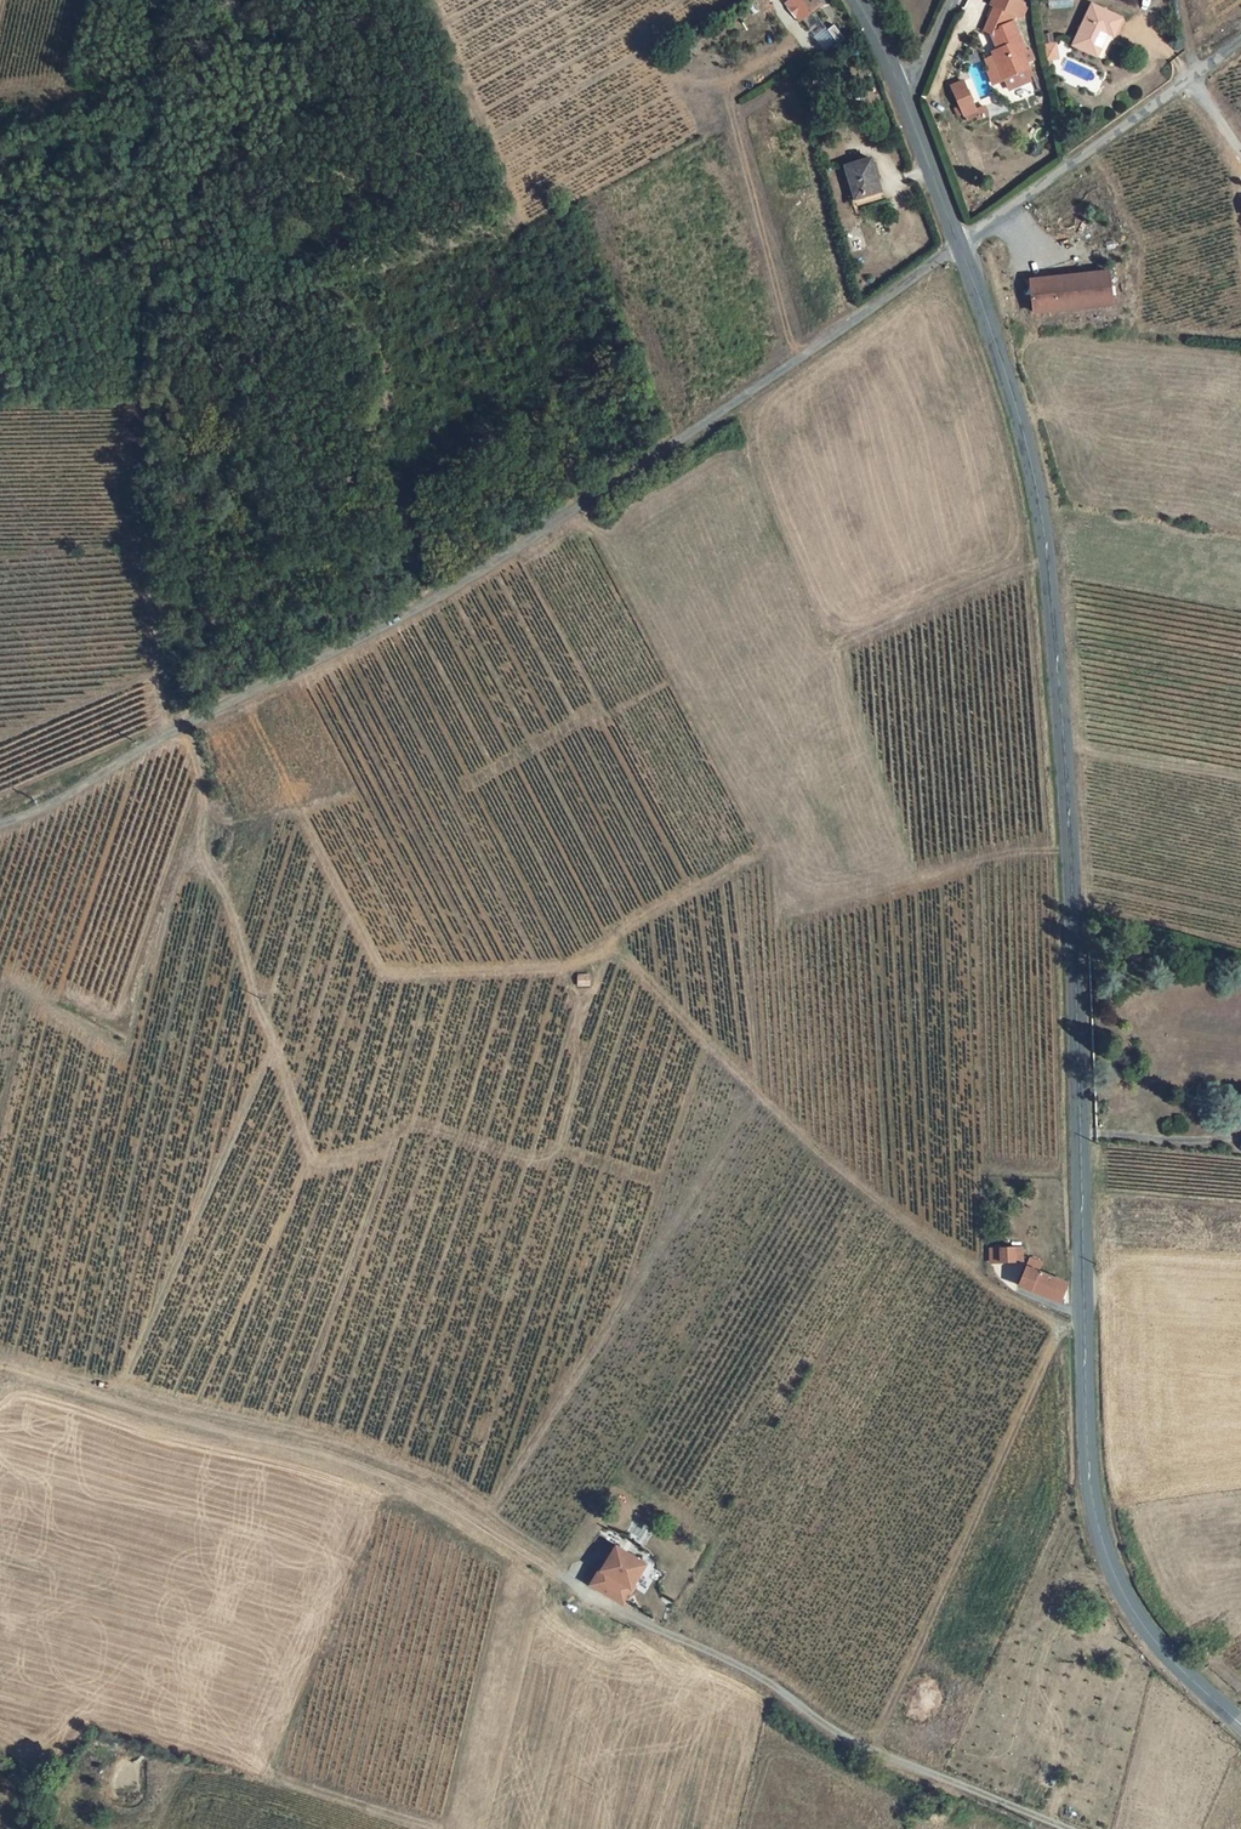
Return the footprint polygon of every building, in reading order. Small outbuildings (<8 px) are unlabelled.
[(791,10),(778,19),(791,39),(815,26),(811,19),(800,25),(793,14),(815,0),(785,0),(791,10)] [(1013,0),(992,0),(989,6),(993,8),(983,32),(990,36),(995,47),(998,45),(1000,50),(992,53),(1009,91),(1029,82),(1024,70),(1027,69),(1020,54),(1024,52),(1011,24),(1014,16),(1017,17),(1022,4),(1013,0)] [(1123,20),(1092,5),(1072,45),(1092,56),(1103,33),(1114,39),(1123,20)] [(1055,43),(1042,45),(1044,62),(1058,60),(1055,43)] [(965,85),(953,89),(963,111),(974,107),(965,85)] [(869,155),(841,165),(852,196),(877,187),(874,180),(877,179),(869,155)] [(1109,271),(1032,278),(1035,307),(1112,300),(1109,271)] [(588,975),(578,975),(578,986),(587,986),(588,975)] [(991,1248),(991,1261),(1002,1260),(1002,1247),(991,1248)] [(1041,1263),(1029,1258),(1018,1283),(1057,1300),(1065,1281),(1038,1270),(1041,1263)] [(628,1534),(644,1543),(652,1529),(636,1519),(628,1534)] [(622,1574),(605,1565),(594,1582),(625,1601),(632,1589),(638,1592),(644,1582),(624,1571),(622,1574)]
